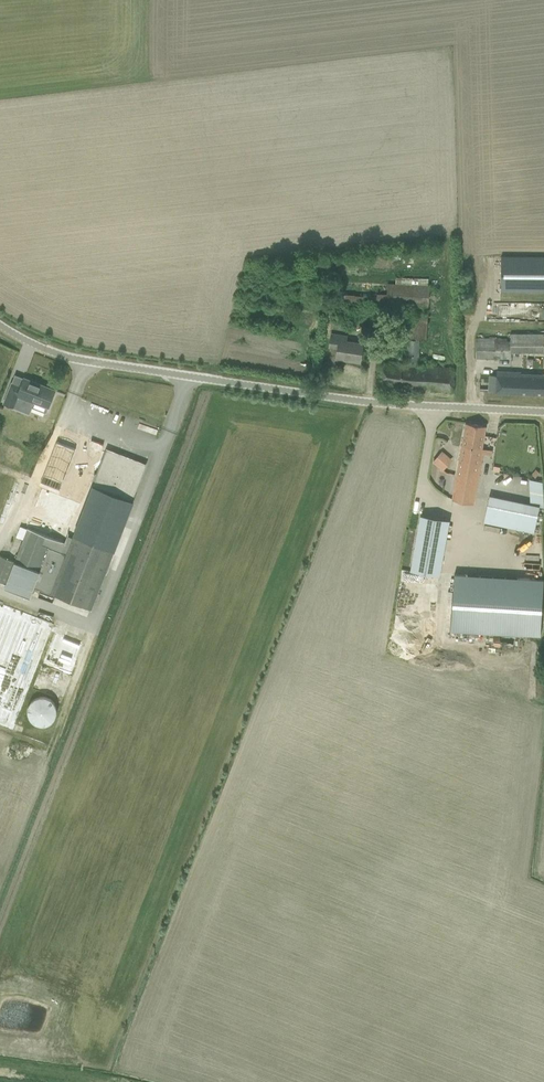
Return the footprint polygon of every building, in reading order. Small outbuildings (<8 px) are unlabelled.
[(543,292),(543,257),(501,256),(501,292),(543,292)] [(336,292),(335,301),(428,307),(428,305),(428,295),(429,286),(428,286),(429,279),(407,277),(407,279),(404,279),(396,279),(396,284),(388,283),(388,287),(378,286),(377,292),(377,294),(374,293),(374,295),(336,292)] [(380,372),(379,383),(425,388),(426,387),(432,388),(432,389),(452,392),(454,368),(443,367),(418,365),(420,340),(426,341),(428,315),(410,313),(407,341),(407,348),(406,364),(381,362),(380,372)] [(390,318),(389,328),(404,329),(405,319),(390,318)] [(337,358),(345,360),(346,357),(360,360),(362,349),(363,344),(345,341),(346,335),(332,333),(331,336),(330,347),(338,348),(337,358)] [(511,358),(511,352),(543,352),(543,334),(510,334),(510,341),(507,341),(507,338),(476,338),(476,357),(511,358)] [(543,394),(543,373),(497,371),(497,375),(489,375),(489,391),(496,391),(496,392),(543,394)] [(8,393),(4,403),(21,410),(23,403),(32,407),(34,401),(48,407),(51,401),(55,390),(31,381),(15,375),(12,383),(8,393)] [(453,502),(473,505),(483,449),(482,449),(486,426),(466,423),(464,434),(453,502)] [(146,464),(106,449),(51,593),(92,608),(146,464)] [(443,470),(453,458),(442,449),(431,461),(443,470)] [(489,494),(484,523),(535,531),(539,506),(541,506),(543,486),(543,479),(532,477),(528,501),(489,494)] [(419,514),(411,571),(441,575),(449,518),(419,514)] [(540,636),(543,579),(454,574),(451,630),(540,636)] [(17,726),(52,619),(0,603),(0,721),(17,726)] [(72,672),(83,642),(54,631),(43,661),(72,672)] [(50,699),(48,697),(46,696),(43,696),(41,696),(38,696),(36,697),(33,699),(31,700),(30,702),(28,704),(27,708),(27,712),(28,717),(30,719),(31,721),(33,723),(36,724),(38,725),(41,725),(43,725),(46,725),(48,724),(50,723),(52,721),(54,719),(55,717),(56,715),(57,712),(57,709),(56,707),(55,704),(54,702),(53,701),(52,700),(51,699),(50,699)]
